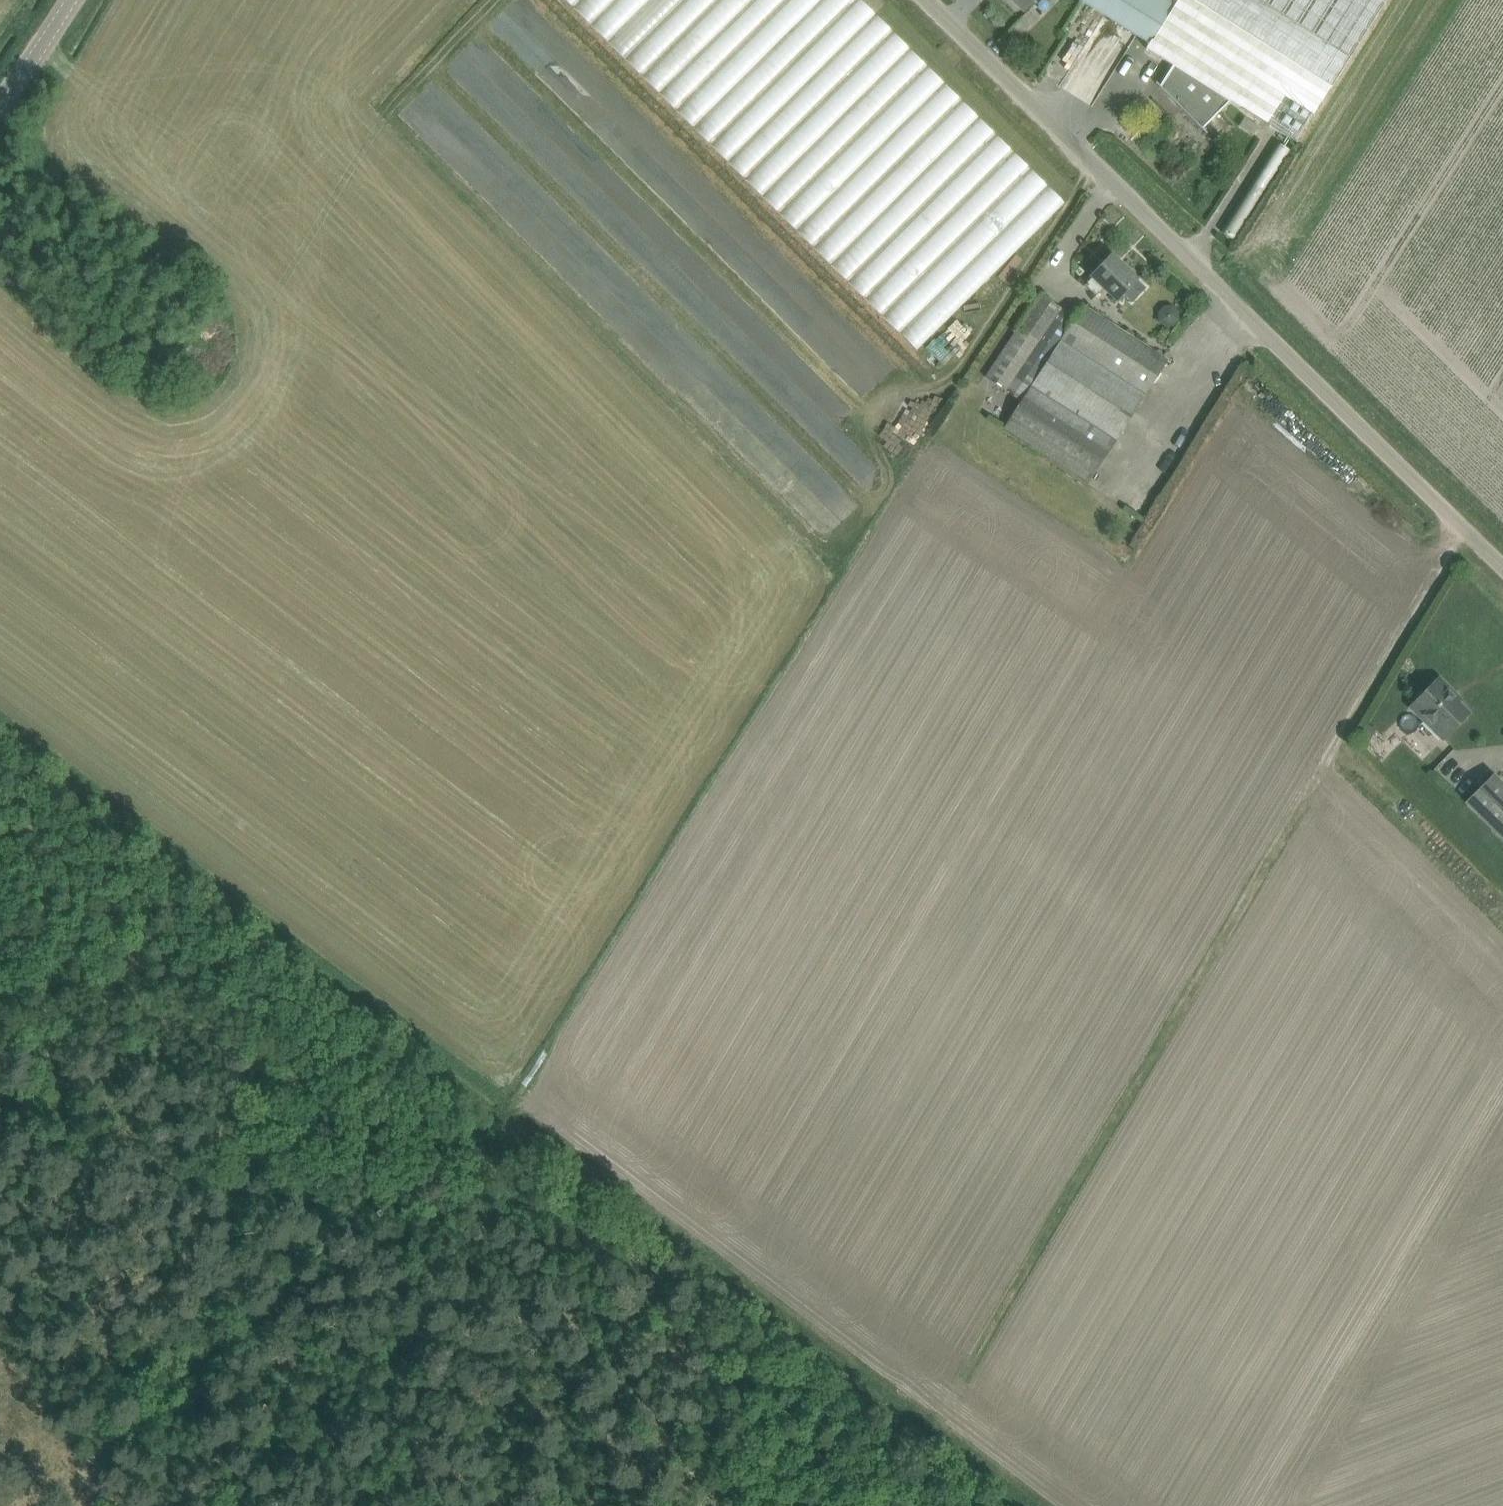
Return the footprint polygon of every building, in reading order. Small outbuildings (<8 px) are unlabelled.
[(872,0),(568,0),(926,353),(1076,201),(872,0)] [(1024,11),(1031,3),(1034,0),(1013,0),(1024,11)] [(1150,43),(1147,48),(1173,65),(1160,86),(1203,128),(1231,101),(1267,124),(1285,96),(1313,114),(1386,0),(1083,0),(1150,43)] [(1313,114),(1285,96),(1267,124),(1296,142),(1313,114)] [(1118,300),(1124,293),(1133,302),(1146,289),(1137,280),(1137,279),(1112,255),(1093,275),(1094,275),(1085,284),(1096,295),(1105,286),(1118,300)] [(1004,427),(1090,482),(1169,360),(1083,305),(1075,317),(1041,295),(987,377),(1022,400),(1004,427)] [(1411,707),(1444,739),(1469,713),(1451,695),(1454,692),(1439,678),(1411,707)] [(1360,735),(1370,741),(1377,729),(1367,724),(1360,735)] [(1465,802),(1502,839),(1502,783),(1494,774),(1465,802)]
